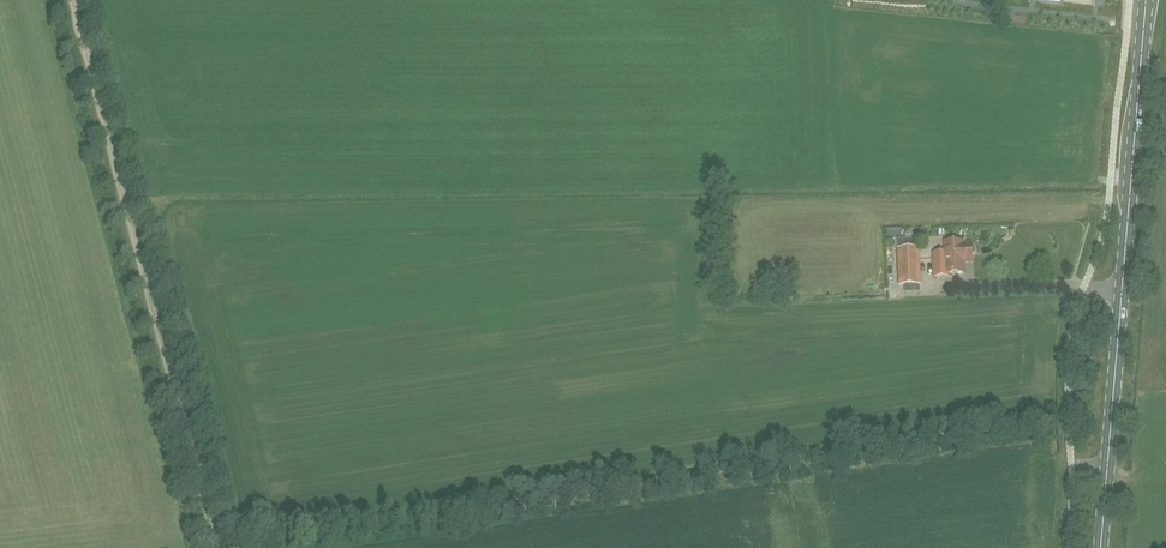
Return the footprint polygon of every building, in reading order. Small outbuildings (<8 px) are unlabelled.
[(1012,24),(1013,14),(1003,13),(1002,23),(1012,24)] [(945,242),(946,253),(934,253),(935,277),(949,276),(949,273),(964,273),(964,262),(972,262),(972,255),(974,255),(975,252),(975,248),(974,246),(972,246),(972,244),(963,244),(963,242),(945,242)] [(918,249),(899,249),(900,285),(920,284),(918,249)]
